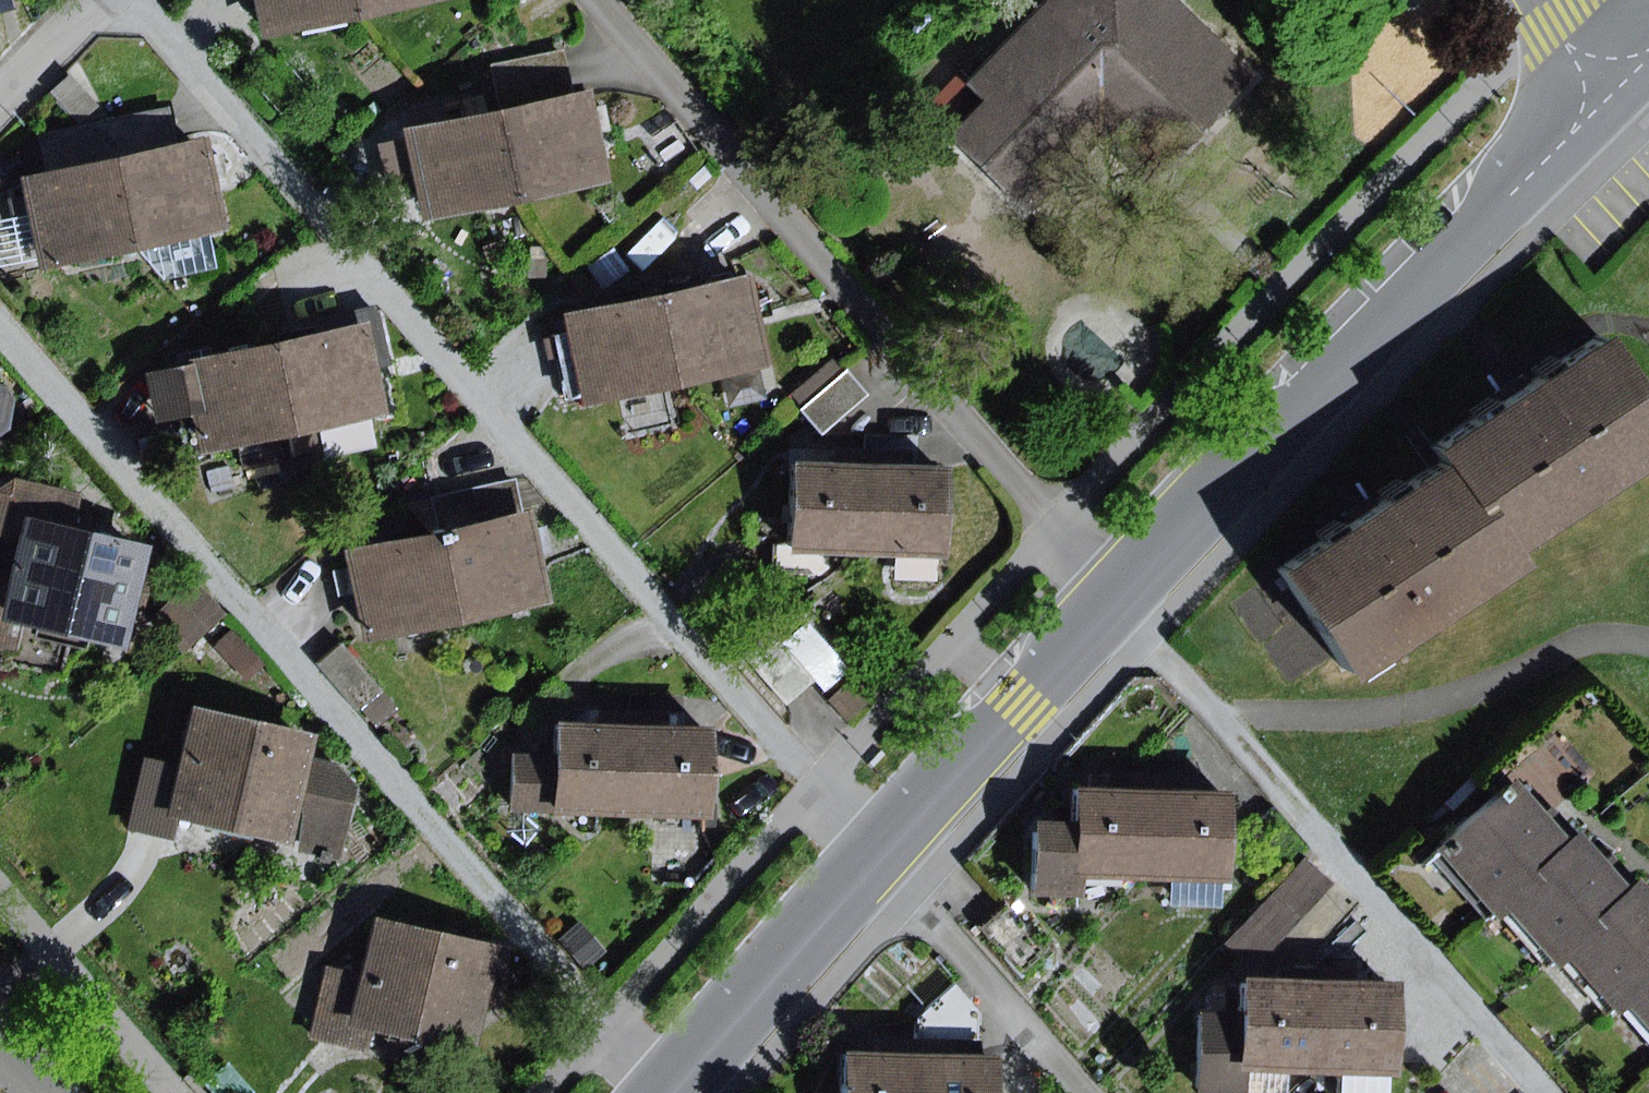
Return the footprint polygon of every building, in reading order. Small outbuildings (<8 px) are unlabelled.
[(22,10),(20,0),(0,0),(0,16),(22,10)] [(362,20),(358,0),(254,0),(261,38),(362,20)] [(362,20),(454,2),(454,0),(358,0),(362,20)] [(1035,216),(1106,142),(1153,186),(1258,76),(1178,0),(1051,0),(970,85),(988,102),(953,138),(1035,216)] [(497,64),(507,114),(577,99),(566,49),(497,64)] [(72,76),(53,93),(82,123),(100,106),(72,76)] [(577,99),(507,114),(525,203),(617,186),(599,95),(577,99)] [(171,107),(114,119),(122,160),(179,149),(171,107)] [(507,114),(408,131),(425,223),(525,203),(507,114)] [(49,176),(122,160),(114,119),(40,134),(49,176)] [(179,149),(122,160),(141,251),(213,236),(233,232),(215,141),(179,149)] [(49,176),(27,180),(35,216),(44,259),(46,270),(141,251),(122,160),(49,176)] [(35,216),(0,222),(0,267),(44,259),(35,216)] [(220,268),(213,236),(141,251),(167,279),(220,268)] [(757,276),(664,295),(683,389),(776,370),(757,276)] [(683,389),(664,295),(570,313),(588,408),(683,389)] [(374,324),(285,343),(305,435),(393,415),(374,324)] [(1648,451),(1648,403),(1598,326),(1425,439),(1439,460),(1498,550),(1648,451)] [(305,435),(285,343),(189,364),(199,415),(208,455),(305,435)] [(199,415),(189,364),(150,372),(160,422),(199,415)] [(850,371),(804,411),(825,435),(871,395),(850,371)] [(0,384),(0,437),(2,438),(14,430),(19,400),(8,386),(0,384)] [(1272,569),(1341,674),(1508,564),(1498,550),(1439,460),(1272,569)] [(829,555),(875,557),(878,469),(802,466),(799,554),(829,555)] [(956,470),(878,469),(875,557),(955,560),(956,470)] [(25,541),(30,517),(77,528),(84,495),(18,480),(0,489),(0,535),(25,541)] [(441,497),(449,534),(525,517),(517,480),(441,497)] [(525,517),(449,534),(469,625),(559,607),(540,514),(525,517)] [(148,578),(155,548),(77,528),(30,517),(25,541),(15,572),(3,619),(27,626),(129,651),(140,609),(148,611),(156,580),(148,578)] [(449,534),(352,551),(369,644),(469,625),(449,534)] [(829,555),(799,554),(774,554),(774,575),(829,576),(829,555)] [(15,572),(0,568),(0,654),(18,658),(27,626),(3,619),(15,572)] [(770,629),(741,654),(786,706),(815,681),(770,629)] [(233,630),(215,647),(247,680),(265,663),(233,630)] [(344,645),(320,665),(358,711),(382,691),(344,645)] [(869,663),(830,700),(850,720),(888,683),(869,663)] [(169,820),(340,859),(360,769),(317,759),(323,735),(195,706),(169,820)] [(558,814),(644,818),(647,727),(563,723),(562,753),(558,814)] [(722,730),(647,727),(644,818),(720,821),(722,730)] [(558,814),(562,753),(515,750),(512,811),(558,814)] [(1496,776),(1417,846),(1475,912),(1486,902),(1554,842),(1496,776)] [(1060,867),(1122,869),(1124,780),(1047,779),(1046,806),(1009,805),(1007,888),(1060,889),(1060,867)] [(1203,783),(1124,780),(1122,869),(1155,870),(1201,871),(1203,783)] [(1565,832),(1554,842),(1486,902),(1539,962),(1548,954),(1618,892),(1565,832)] [(1296,852),(1260,890),(1289,918),(1325,879),(1296,852)] [(1200,902),(1201,871),(1155,870),(1154,901),(1200,902)] [(1618,892),(1548,954),(1598,1011),(1609,1001),(1648,966),(1648,905),(1629,883),(1618,892)] [(1289,918),(1260,890),(1216,937),(1240,959),(1254,944),(1259,950),(1289,918)] [(481,1052),(506,946),(382,917),(367,977),(329,968),(313,1037),(370,1050),(376,1028),(481,1052)] [(1240,1057),(1291,1060),(1295,968),(1218,964),(1216,1006),(1213,1056),(1240,1057)] [(1609,1001),(1648,1046),(1648,966),(1609,1001)] [(1373,971),(1295,968),(1291,1060),(1326,1061),(1369,1063),(1373,971)] [(899,1014),(897,1043),(970,1045),(971,1008),(945,978),(899,1014)] [(1213,1056),(1216,1006),(1183,1004),(1179,1087),(1238,1090),(1240,1057),(1213,1056)] [(897,1043),(819,1042),(817,1092),(896,1092),(897,1043)] [(897,1043),(896,1092),(969,1092),(970,1045),(897,1043)] [(1369,1063),(1326,1061),(1325,1092),(1368,1092),(1369,1063)] [(208,1081),(218,1092),(254,1092),(230,1063),(208,1081)]
